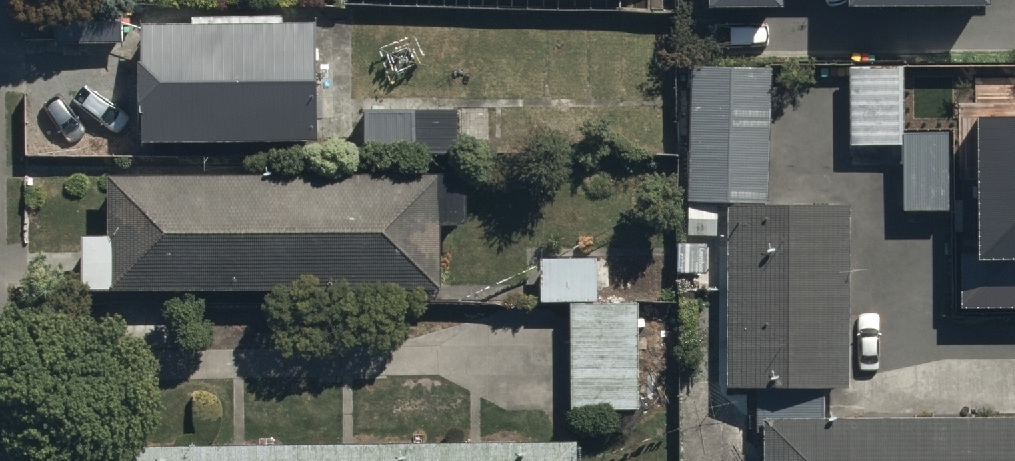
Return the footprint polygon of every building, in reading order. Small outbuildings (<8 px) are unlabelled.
[(52,41),(123,42),(123,0),(53,0),(52,41)] [(190,19),(137,20),(138,55),(135,55),(137,109),(140,109),(141,138),(316,138),(316,117),(324,117),(324,102),(315,103),(314,62),(319,61),(318,46),(315,46),(314,18),(283,19),(283,12),(190,12),(190,19)] [(901,64),(848,65),(848,143),(902,142),(903,209),(950,209),(949,129),(902,129),(901,64)] [(688,65),(686,235),(718,235),(719,200),(724,200),(722,384),(756,384),(755,430),(764,430),(763,460),(1014,460),(1014,414),(825,412),(826,384),(848,384),(850,198),(769,198),(770,66),(688,65)] [(457,107),(361,106),(360,151),(456,152),(457,107)] [(978,116),(979,259),(1014,258),(1014,116),(978,116)] [(106,173),(106,229),(78,229),(78,285),(438,285),(438,220),(465,220),(465,173),(106,173)] [(596,300),(596,295),(596,253),(538,253),(538,301),(567,301),(596,300)] [(596,300),(567,301),(567,408),(636,408),(636,295),(596,295),(596,300)] [(69,459),(69,460),(572,460),(572,452),(69,459)]
